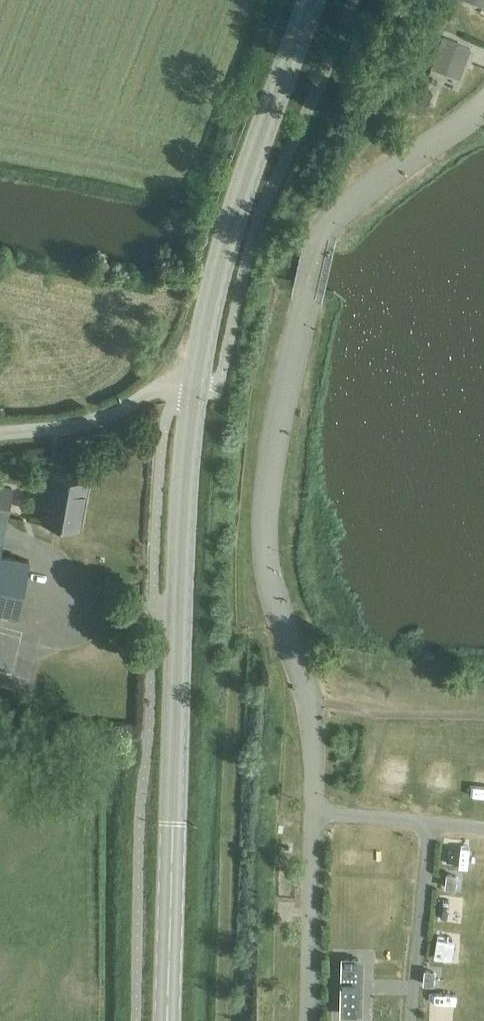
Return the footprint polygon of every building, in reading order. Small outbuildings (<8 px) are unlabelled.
[(442,36),(432,68),(462,79),(474,49),(442,36)] [(423,87),(418,100),(427,104),(432,90),(423,87)] [(88,478),(51,471),(43,518),(79,525),(88,478)] [(0,485),(0,517),(6,518),(12,487),(0,485)] [(0,554),(0,610),(17,614),(28,560),(0,554)] [(462,800),(483,801),(483,782),(483,772),(464,771),(462,800)] [(447,873),(446,886),(455,887),(456,874),(447,873)] [(438,889),(436,907),(446,908),(447,890),(438,889)] [(342,987),(341,1012),(357,1012),(358,959),(358,958),(357,958),(342,958),(342,987)] [(425,970),(424,983),(433,984),(434,971),(425,970)]
